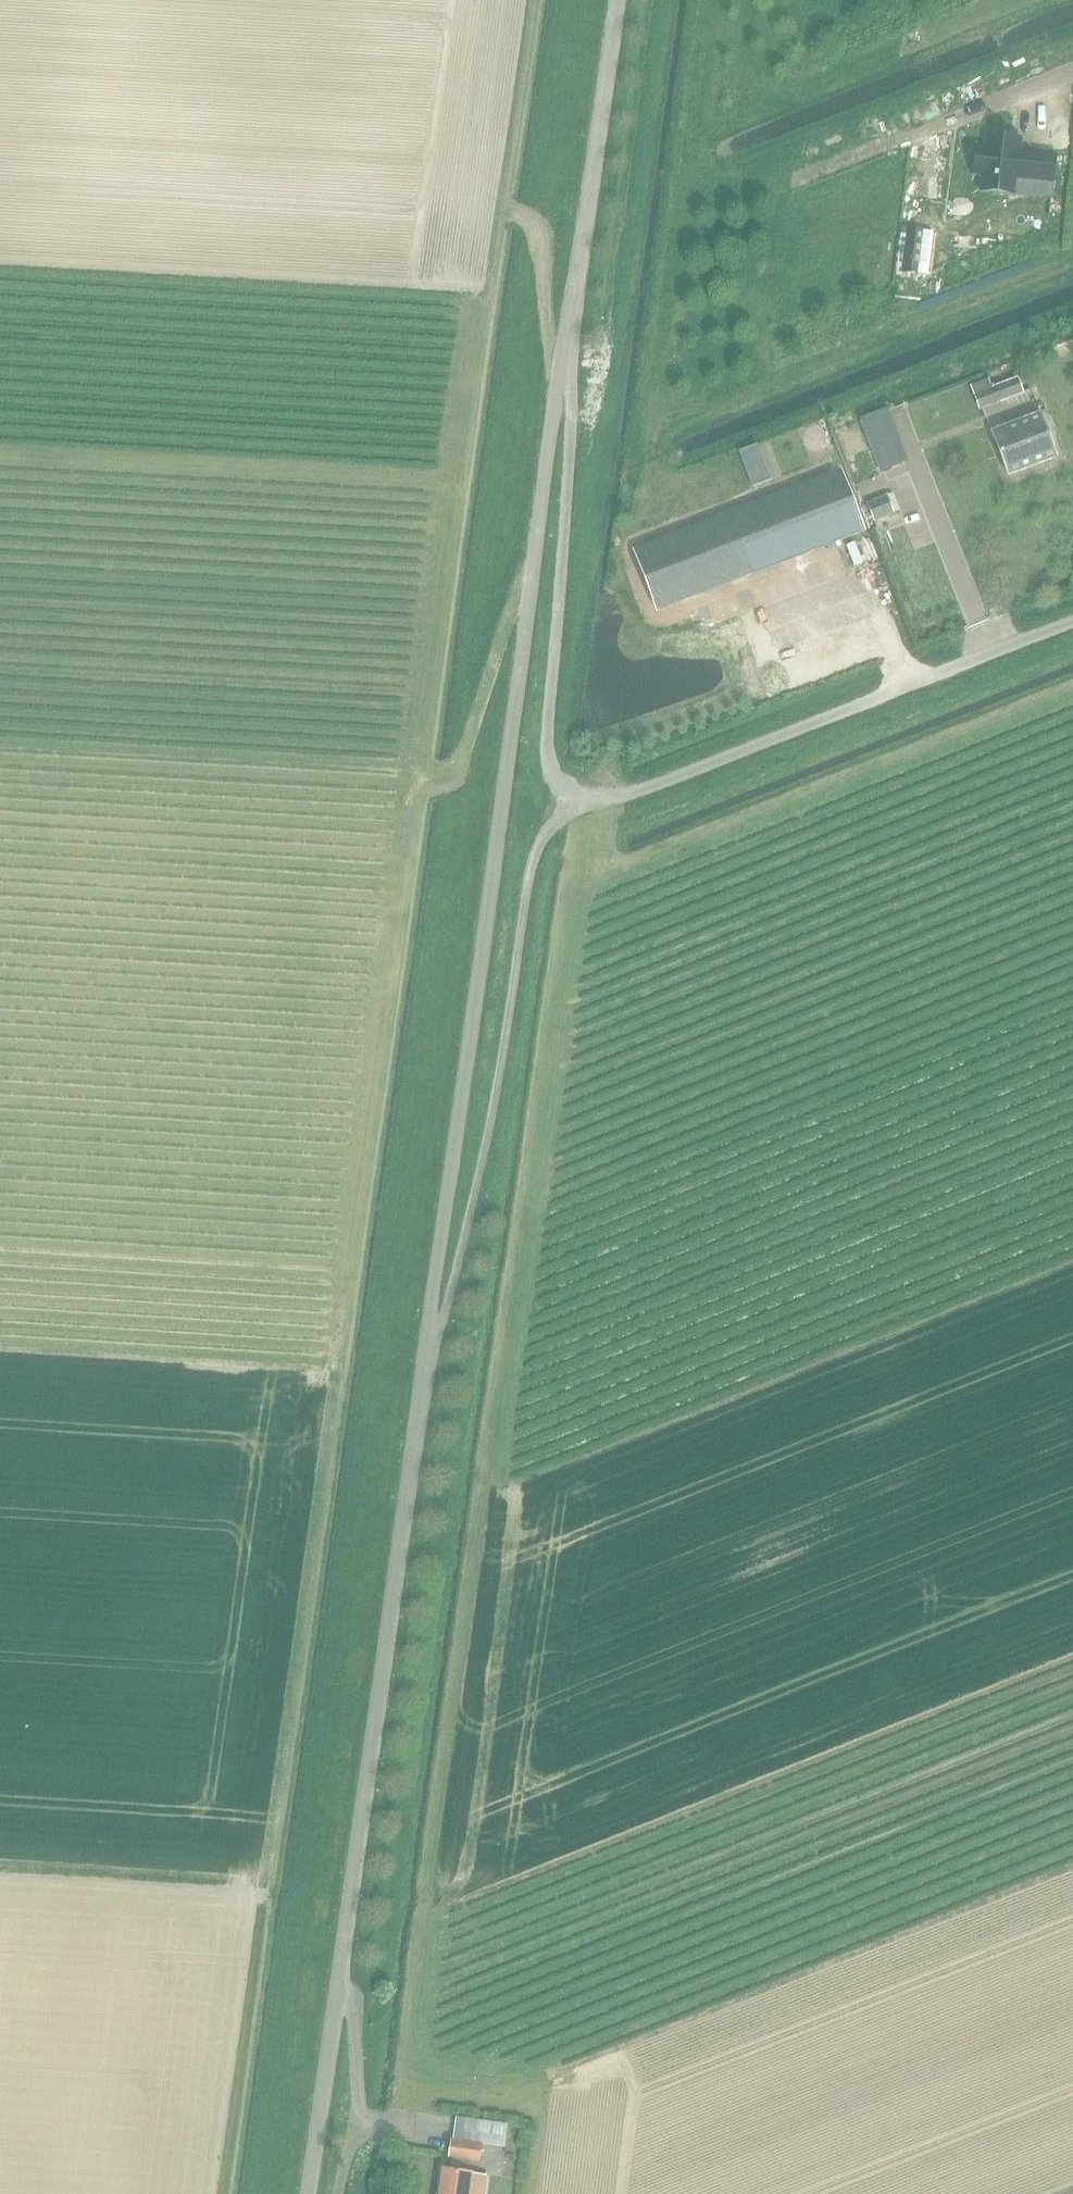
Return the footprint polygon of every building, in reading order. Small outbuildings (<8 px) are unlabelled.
[(975,146),(972,174),(981,175),(980,191),(1014,194),(1016,179),(1053,183),(1056,154),(1009,149),(1010,137),(986,134),(984,147),(975,146)] [(906,227),(901,270),(917,272),(922,229),(906,227)] [(1021,394),(1016,380),(991,390),(997,403),(1021,394)] [(1038,416),(992,433),(1008,476),(1054,458),(1038,416)] [(897,441),(872,451),(879,470),(904,460),(897,441)] [(839,471),(837,472),(635,550),(658,610),(863,532),(839,471)] [(886,493),(866,501),(874,519),(893,511),(886,493)] [(472,2172),(468,2171),(470,2157),(478,2158),(481,2142),(450,2137),(447,2154),(451,2154),(449,2169),(442,2168),(439,2193),(481,2193),(484,2174),(472,2172)]
